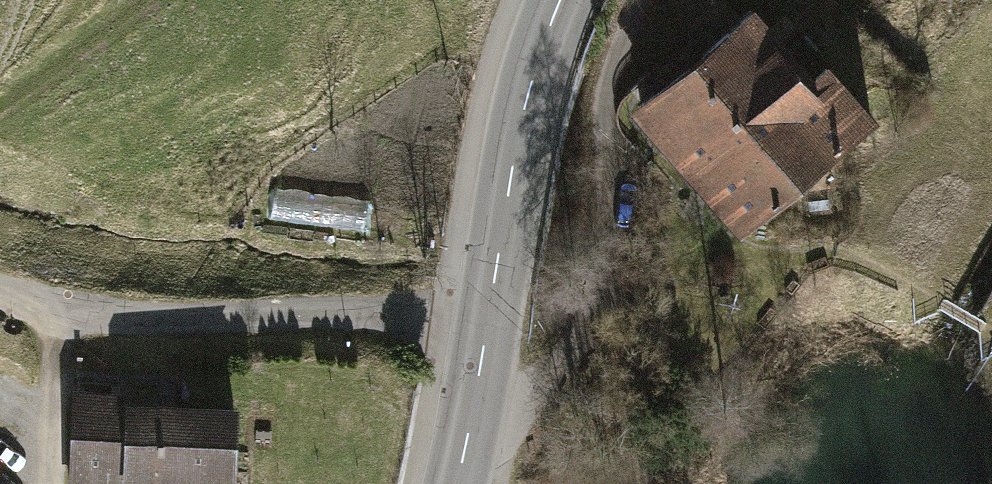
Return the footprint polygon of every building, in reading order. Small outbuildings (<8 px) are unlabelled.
[(756,11),(638,111),(688,171),(806,71),(756,11)] [(806,71),(688,171),(740,234),(874,123),(821,59),(806,71)] [(77,395),(72,483),(133,483),(133,478),(136,398),(77,395)] [(136,398),(133,478),(234,482),(237,401),(136,398)]
